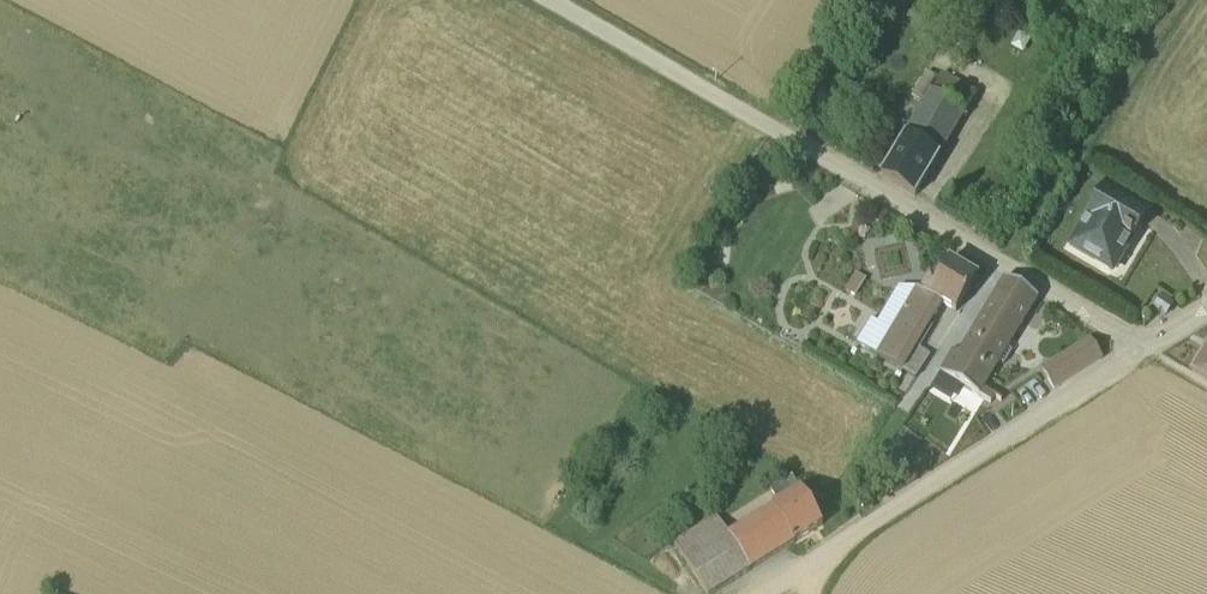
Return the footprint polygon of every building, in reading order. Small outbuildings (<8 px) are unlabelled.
[(975,104),(943,85),(879,187),(913,208),(913,207),(975,104)] [(1110,283),(1146,222),(1106,198),(1069,258),(1110,283)] [(875,366),(914,390),(927,368),(918,362),(931,339),(929,337),(941,317),(954,325),(975,289),(947,273),(936,291),(929,288),(920,303),(914,301),(875,366)] [(843,301),(854,308),(864,292),(853,285),(843,301)] [(1036,310),(1002,290),(965,355),(957,351),(936,387),(994,422),(1003,408),(984,395),(1036,310)] [(1163,327),(1170,316),(1158,308),(1154,311),(1151,314),(1151,319),(1163,327)] [(1051,401),(1100,370),(1088,347),(1039,379),(1051,401)] [(1189,383),(1206,393),(1206,353),(1189,383)] [(673,553),(698,593),(729,593),(821,537),(790,490),(770,502),(777,516),(727,545),(716,527),(673,553)]
